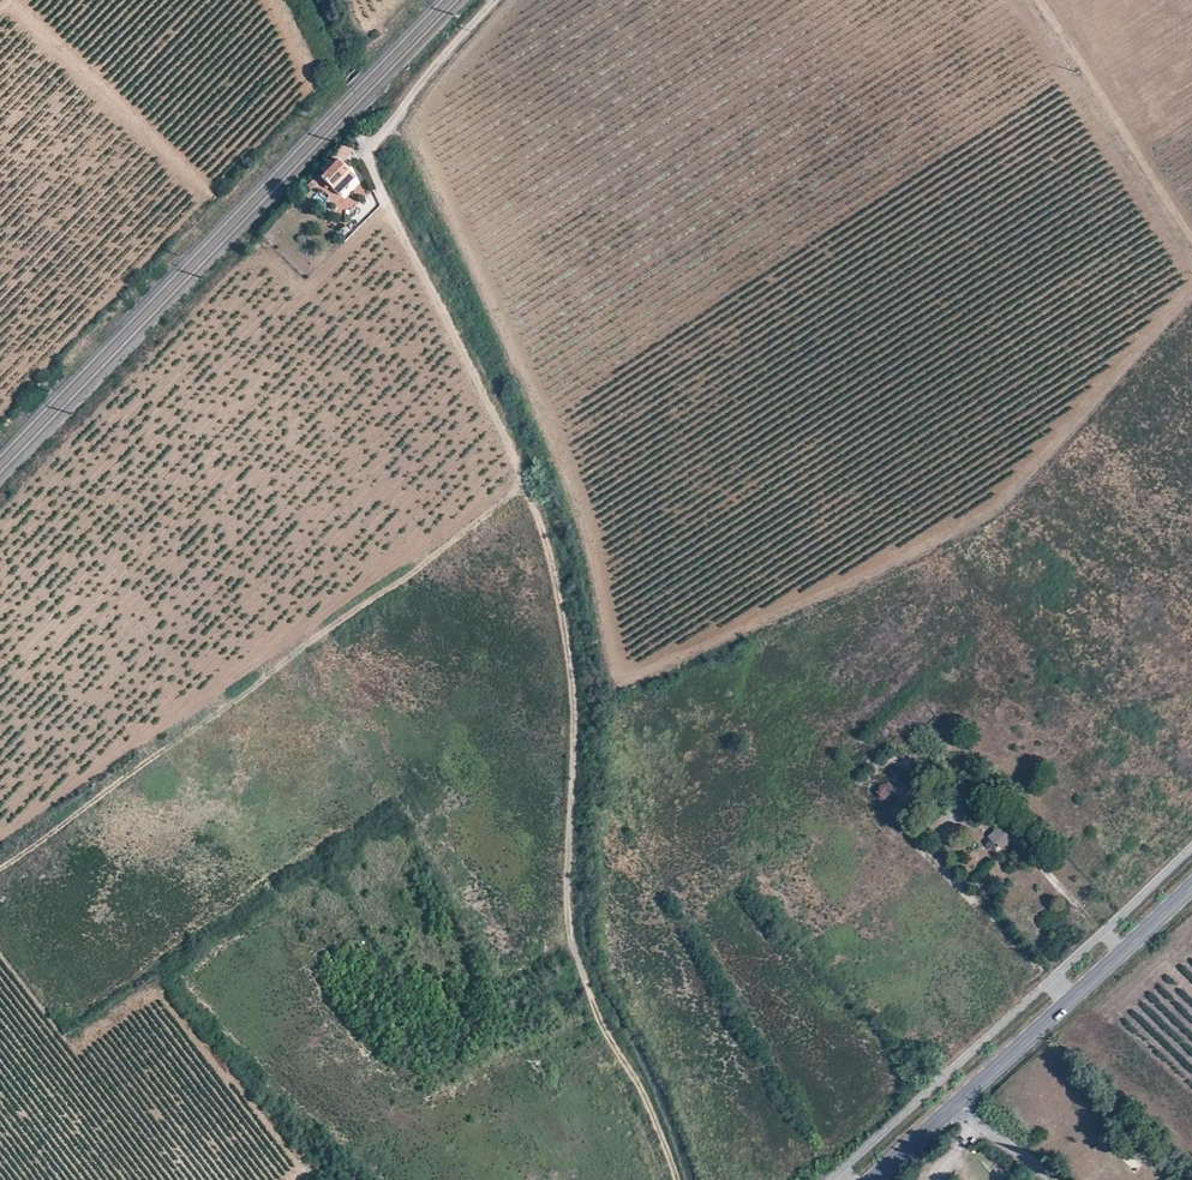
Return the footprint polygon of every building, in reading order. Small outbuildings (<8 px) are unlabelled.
[(324,178),(333,187),(347,172),(338,163),(324,178)] [(988,838),(994,844),(1005,834),(998,827),(989,837),(988,838)] [(982,881),(1000,863),(993,856),(975,873),(982,881)]
